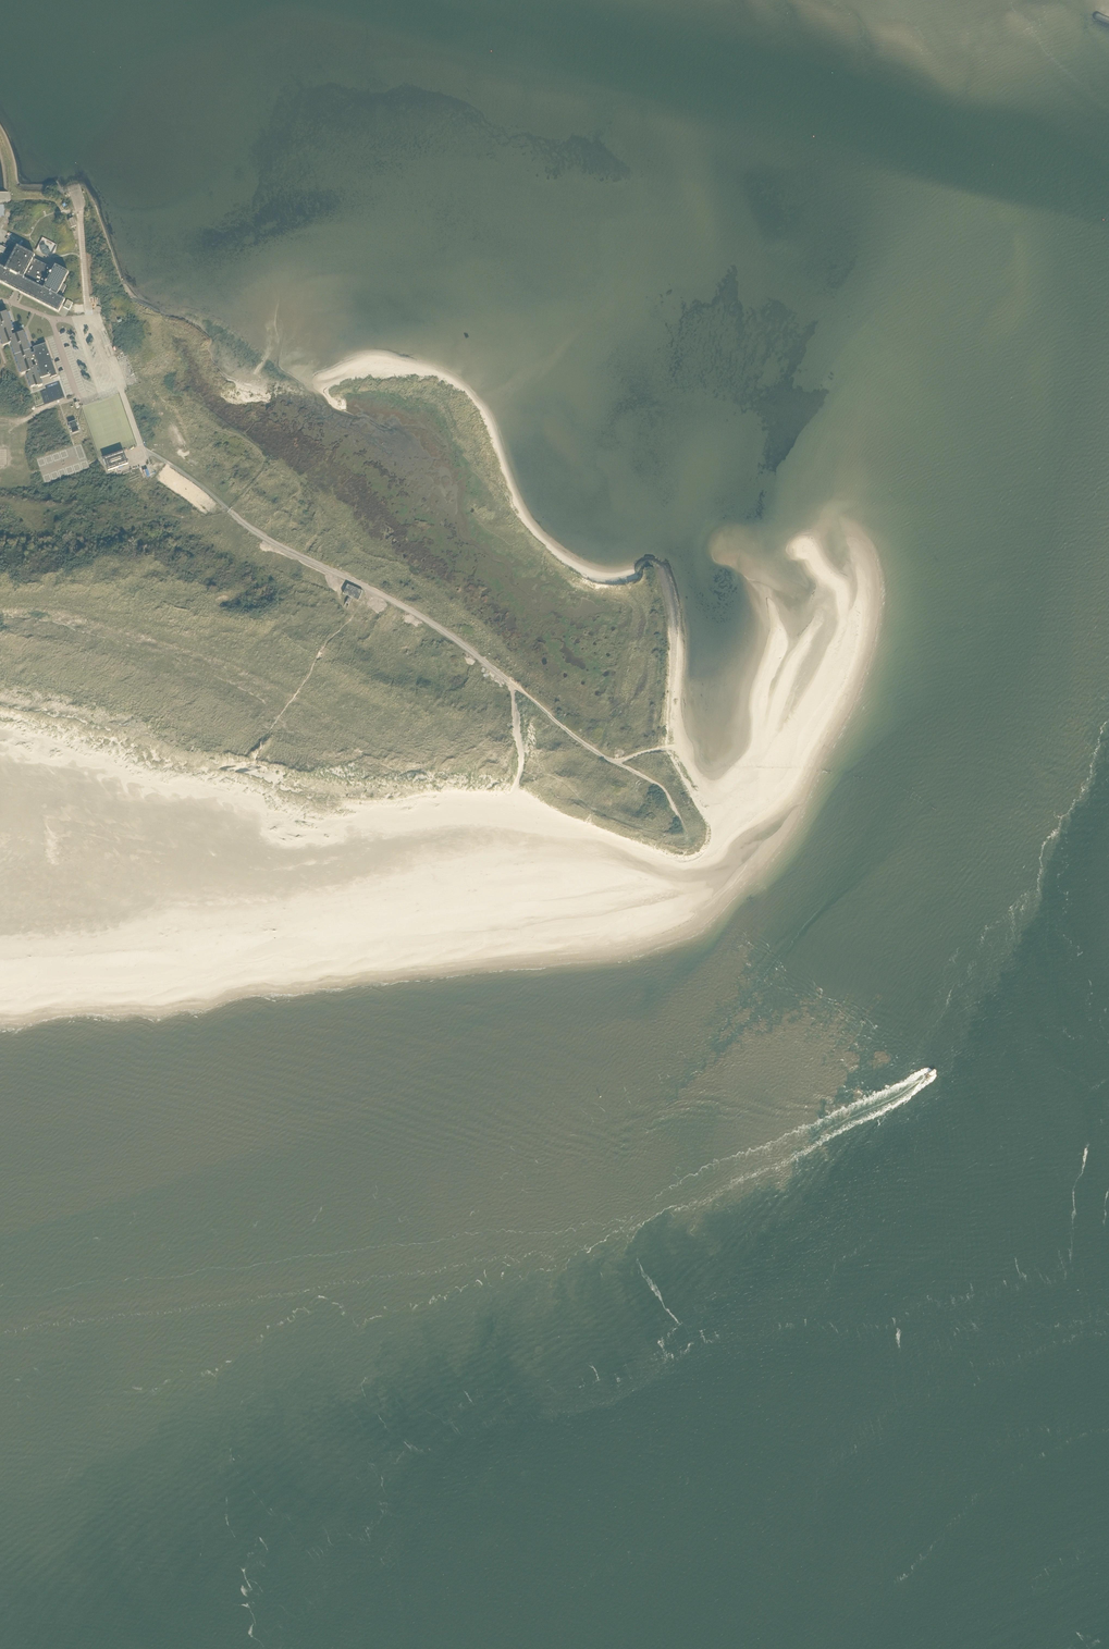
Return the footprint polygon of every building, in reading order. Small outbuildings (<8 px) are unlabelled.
[(74,218),(68,219),(69,220),(71,228),(76,226),(77,226),(76,223),(75,220),(74,218)] [(17,291),(21,293),(56,311),(58,312),(59,312),(65,300),(61,297),(61,296),(67,285),(64,284),(63,284),(69,273),(56,266),(54,269),(34,259),(35,255),(17,246),(15,250),(8,246),(6,250),(5,254),(8,255),(10,252),(13,254),(10,260),(9,263),(6,269),(0,266),(0,282),(17,291)] [(3,346),(11,344),(22,375),(28,372),(29,374),(27,375),(31,388),(32,387),(38,385),(38,386),(38,387),(42,386),(43,385),(41,380),(41,378),(42,377),(42,378),(43,377),(48,376),(52,374),(53,377),(52,377),(57,375),(46,343),(43,344),(35,347),(33,348),(35,352),(32,353),(28,343),(24,332),(20,333),(18,334),(17,333),(15,334),(14,330),(8,312),(1,314),(0,314),(0,337),(3,346)] [(76,421),(69,423),(73,434),(80,432),(76,421)] [(124,451),(104,458),(108,471),(128,464),(124,451)] [(348,584),(343,593),(349,596),(346,603),(349,604),(352,598),(358,601),(363,591),(348,584)]
